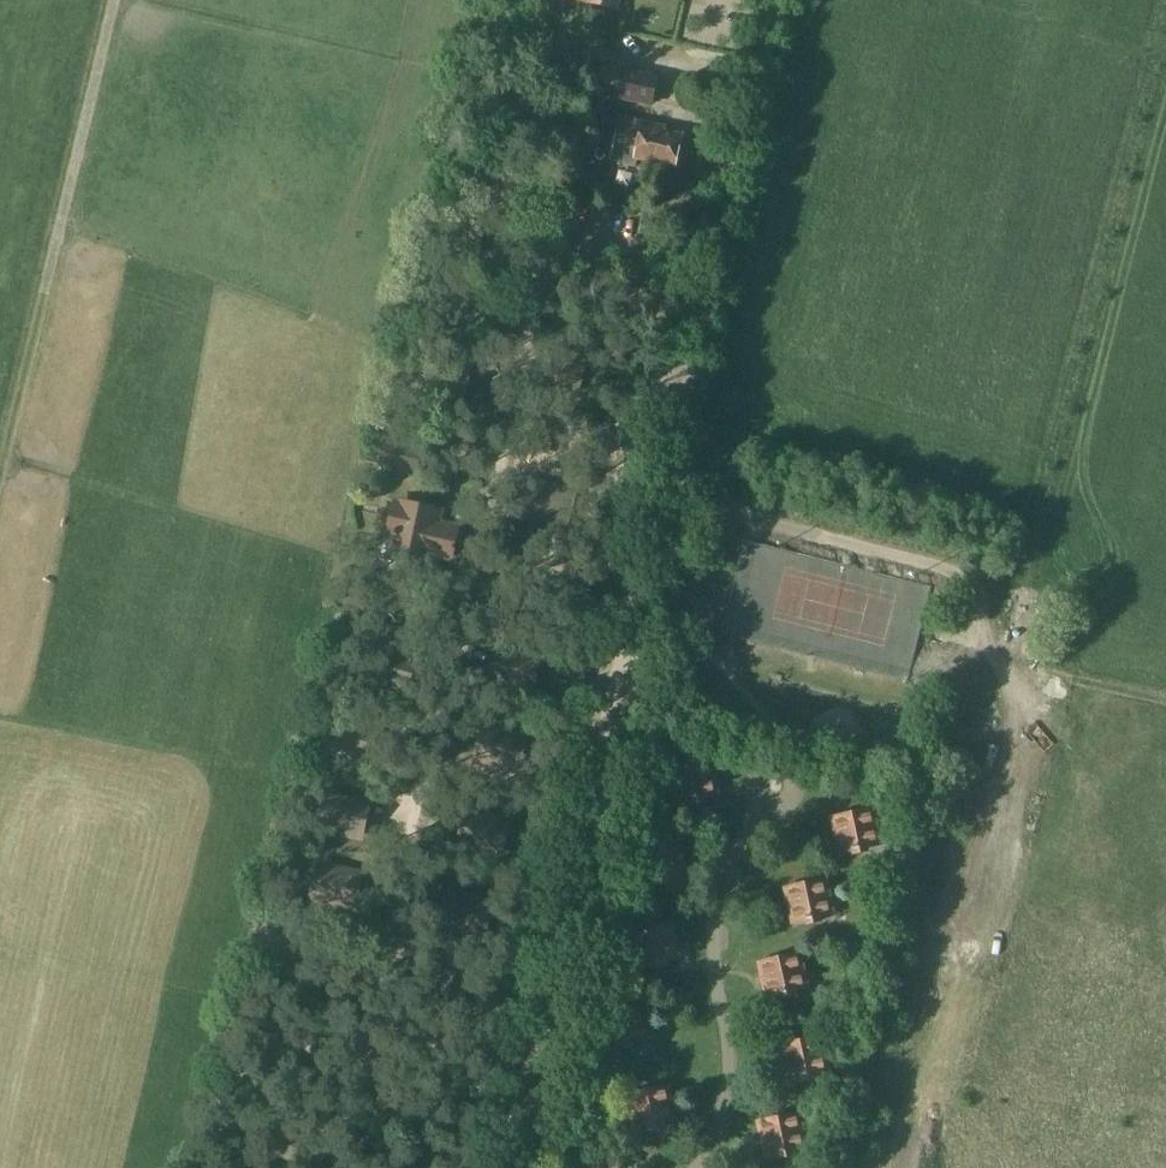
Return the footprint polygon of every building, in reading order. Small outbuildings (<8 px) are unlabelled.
[(587,4),(619,11),(621,0),(588,0),(587,4)] [(604,64),(602,74),(598,95),(654,107),(660,76),(604,64)] [(622,118),(612,160),(637,166),(639,157),(676,165),(683,136),(663,131),(664,127),(622,118)] [(386,441),(381,465),(416,473),(422,449),(386,441)] [(394,508),(389,531),(394,532),(393,537),(398,538),(393,560),(426,567),(429,550),(453,555),(454,549),(460,550),(462,538),(457,537),(458,531),(434,527),(438,510),(405,504),(403,509),(394,508)] [(746,543),(724,634),(908,678),(930,588),(746,543)] [(521,776),(531,735),(483,723),(473,765),(521,776)] [(711,759),(671,767),(671,769),(678,804),(711,797),(718,795),(711,759)] [(319,828),(318,831),(363,841),(372,802),(327,792),(326,796),(319,828)] [(872,808),(834,816),(841,853),(880,845),(872,808)] [(466,812),(459,843),(501,854),(508,822),(466,812)] [(317,861),(308,900),(355,911),(365,871),(317,861)] [(825,878),(787,886),(794,924),(833,916),(825,878)] [(671,923),(632,932),(640,967),(676,959),(679,959),(671,923)] [(799,953),(760,961),(768,998),(807,989),(799,953)] [(638,1004),(599,1013),(599,1016),(607,1050),(639,1042),(645,1041),(638,1004)] [(820,1036),(781,1044),(789,1081),(828,1073),(820,1036)] [(667,1086),(627,1094),(628,1097),(635,1131),(667,1124),(675,1123),(667,1086)] [(798,1112),(760,1120),(768,1157),(806,1149),(798,1112)] [(580,1167),(581,1167),(621,1167),(620,1159),(580,1167)]
